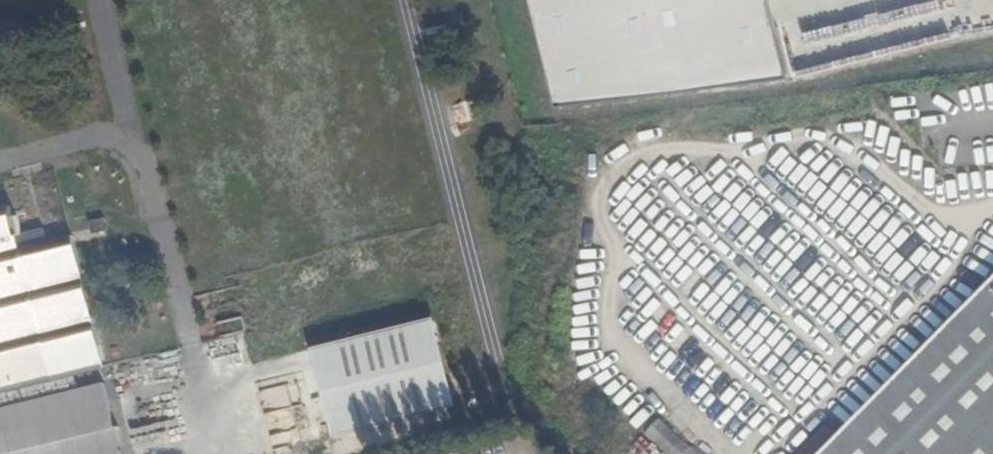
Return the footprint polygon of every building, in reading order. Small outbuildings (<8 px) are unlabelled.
[(782,65),(769,0),(537,0),(560,111),(782,65)] [(107,360),(74,227),(49,233),(46,220),(18,227),(10,199),(0,202),(0,386),(107,360)] [(813,453),(992,453),(992,270),(813,453)] [(334,431),(459,405),(440,317),(315,342),(334,431)] [(106,375),(0,401),(0,453),(125,453),(106,375)] [(645,433),(665,453),(699,453),(663,416),(645,433)]
